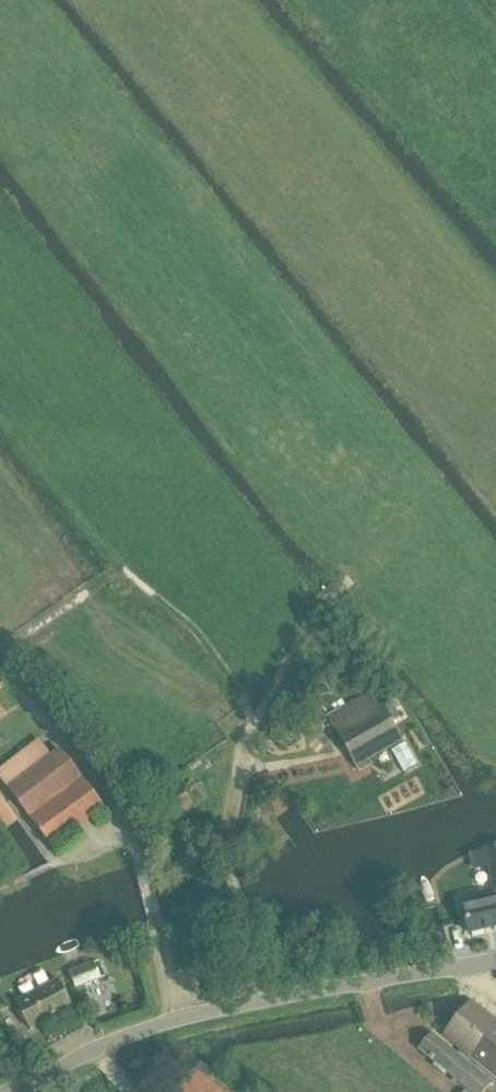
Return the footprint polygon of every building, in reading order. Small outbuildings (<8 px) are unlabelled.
[(357,768),(404,743),(383,705),(336,730),(357,768)] [(39,741),(0,771),(0,780),(8,790),(53,849),(105,810),(60,750),(51,757),(39,741)] [(173,820),(193,806),(180,788),(160,802),(173,820)] [(495,894),(486,896),(487,903),(463,909),(469,934),(495,928),(495,893),(495,894)] [(76,990),(102,980),(95,963),(69,973),(76,990)] [(58,981),(15,1004),(20,1012),(17,1013),(23,1024),(26,1023),(30,1031),(73,1008),(58,981)] [(471,1002),(445,1036),(495,1077),(495,1022),(471,1002)] [(492,1083),(432,1033),(418,1050),(470,1091),(484,1091),(492,1083)] [(182,1091),(221,1091),(207,1082),(213,1074),(202,1066),(182,1091)]
